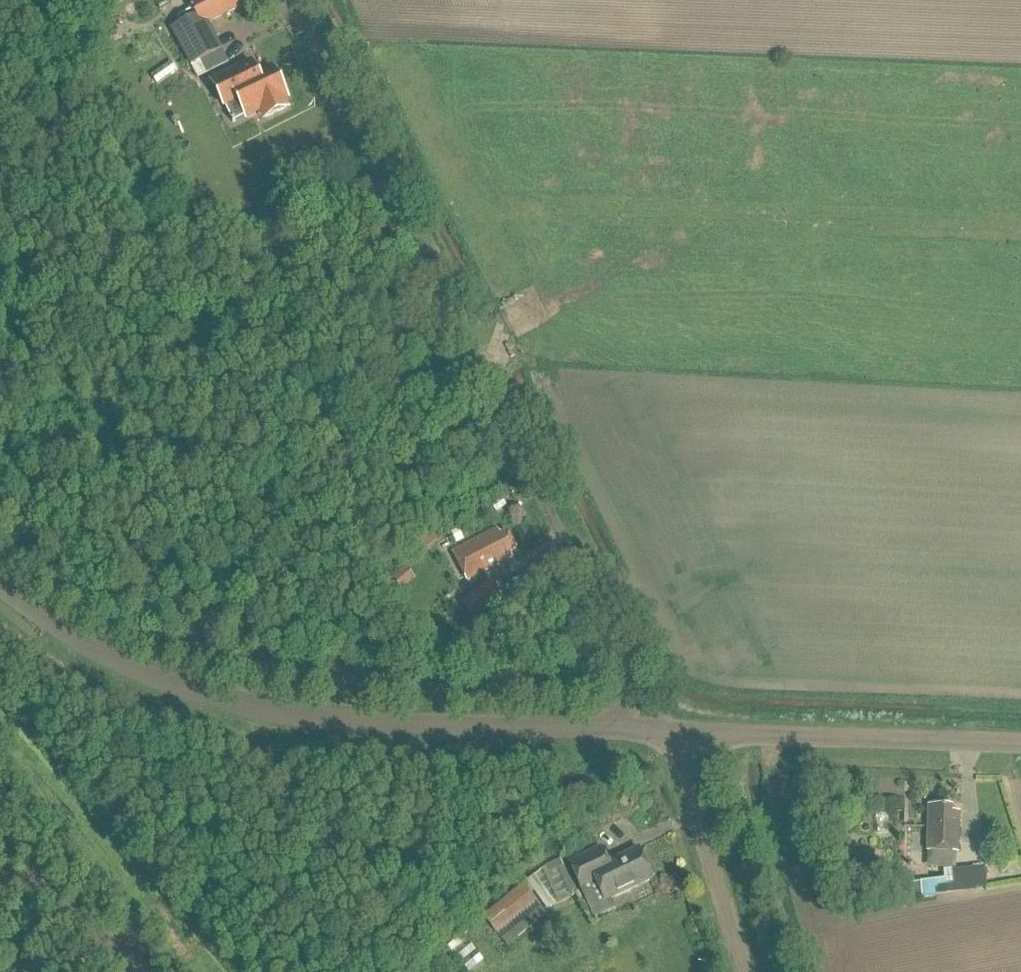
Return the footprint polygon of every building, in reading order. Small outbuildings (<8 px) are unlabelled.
[(237,0),(190,0),(187,1),(196,18),(172,30),(191,68),(221,52),(208,26),(242,8),(237,0)] [(243,85),(237,72),(213,84),(224,108),(237,101),(246,119),(261,112),(265,120),(287,110),(283,101),(287,99),(273,70),(258,77),(243,85)] [(497,531),(459,551),(452,554),(467,582),(511,558),(509,553),(515,550),(507,534),(500,537),(497,531)] [(472,619),(502,596),(492,583),(462,606),(472,619)] [(929,808),(927,852),(958,853),(959,814),(952,814),(952,809),(929,808)] [(596,883),(605,904),(652,881),(638,851),(608,865),(601,849),(569,864),(581,890),(596,883)] [(854,869),(869,869),(869,855),(855,855),(854,869)] [(546,866),(550,874),(566,867),(562,859),(546,866)] [(944,871),(945,880),(902,884),(904,899),(975,892),(975,888),(987,887),(985,867),(944,871)] [(486,920),(500,935),(537,902),(524,887),(486,920)]
